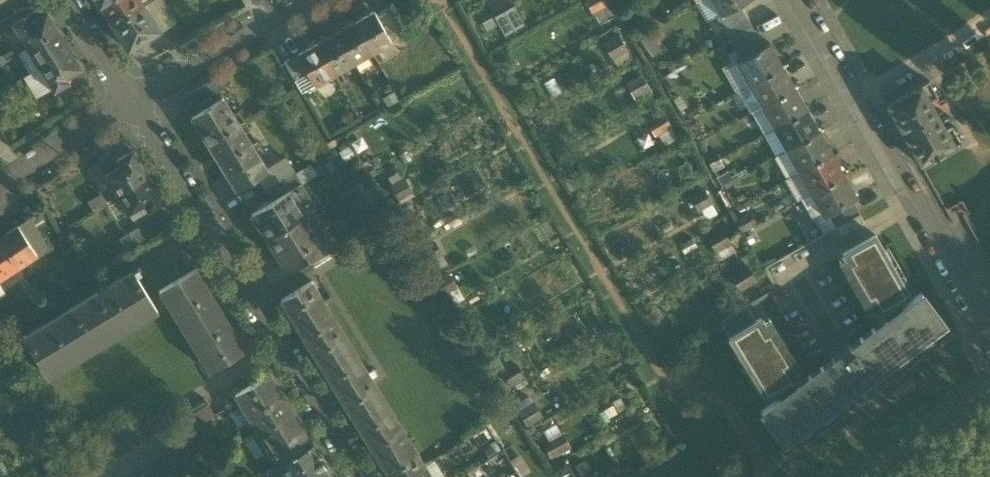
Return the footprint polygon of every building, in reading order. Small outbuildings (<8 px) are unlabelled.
[(113,24),(143,5),(141,2),(140,0),(106,0),(100,3),(113,24)] [(695,2),(707,23),(717,18),(721,15),(714,2),(713,0),(699,0),(695,2)] [(714,2),(721,15),(739,5),(749,0),(717,0),(714,2)] [(160,32),(143,5),(113,24),(129,50),(160,32)] [(495,17),(506,38),(527,26),(515,5),(495,17)] [(717,18),(723,28),(745,16),(739,5),(721,15),(717,18)] [(12,25),(27,49),(58,29),(47,12),(31,22),(27,16),(12,25)] [(375,12),(355,22),(373,53),(392,42),(375,12)] [(751,26),(745,16),(723,28),(729,39),(751,26)] [(355,22),(337,33),(354,63),(373,53),(355,22)] [(757,37),(751,26),(729,39),(735,49),(757,37)] [(27,49),(38,67),(70,48),(58,29),(27,49)] [(337,33),(318,43),(335,74),(354,63),(337,33)] [(650,33),(640,41),(653,58),(663,51),(650,33)] [(763,47),(757,37),(735,49),(741,60),(763,47)] [(299,54),(309,73),(316,85),(335,74),(318,43),(299,54)] [(736,62),(749,85),(781,66),(770,47),(771,46),(769,44),(763,47),(741,60),(736,62)] [(82,69),(70,48),(38,67),(39,68),(52,89),(53,92),(70,82),(67,78),(82,69)] [(30,73),(38,67),(27,49),(18,54),(30,73)] [(285,62),(295,81),(309,73),(299,54),(285,62)] [(737,91),(749,85),(736,62),(735,60),(721,68),(735,93),(737,91)] [(794,88),(781,66),(749,85),(761,106),(794,88)] [(52,89),(39,68),(24,77),(37,98),(52,89)] [(302,93),(316,85),(309,73),(295,81),(302,93)] [(903,136),(920,165),(932,159),(932,160),(945,153),(944,152),(961,142),(952,126),(946,129),(938,116),(931,102),(938,98),(928,81),(886,105),(903,136)] [(749,85),(737,91),(750,113),(751,112),(761,106),(749,85)] [(806,110),(794,88),(761,106),(774,128),(806,110)] [(208,143),(239,123),(233,114),(223,97),(191,117),(208,143)] [(761,106),(751,112),(764,134),(774,128),(761,106)] [(818,132),(806,110),(774,128),(786,150),(818,132)] [(238,111),(233,114),(239,123),(244,120),(238,111)] [(244,120),(239,123),(244,133),(249,129),(244,120)] [(251,144),(244,133),(239,123),(208,143),(220,163),(252,144),(251,144)] [(774,128),(764,134),(776,156),(786,150),(774,128)] [(831,153),(818,132),(786,150),(798,172),(831,153)] [(256,141),(251,144),(252,144),(257,154),(262,150),(256,141)] [(220,163),(237,190),(257,177),(268,171),(268,170),(257,154),(252,144),(220,163)] [(786,150),(776,156),(774,157),(786,179),(798,172),(786,150)] [(106,178),(118,198),(150,178),(134,153),(118,163),(122,169),(106,178)] [(843,175),(831,153),(798,172),(811,193),(843,175)] [(286,159),(268,170),(268,171),(257,177),(265,189),(294,171),(286,159)] [(311,163),(295,173),(301,183),(302,185),(318,175),(311,163)] [(272,201),(273,200),(292,189),(301,183),(295,173),(294,171),(265,189),(272,201)] [(798,172),(786,179),(784,180),(796,202),(801,199),(811,193),(798,172)] [(855,196),(843,175),(811,193),(823,215),(828,213),(852,199),(856,197),(857,196),(857,195),(855,196)] [(165,203),(150,178),(118,198),(130,217),(145,208),(149,213),(165,203)] [(292,189),(307,215),(317,209),(302,185),(301,183),(292,189)] [(251,214),(267,239),(307,215),(292,189),(273,200),(272,201),(251,214)] [(87,201),(94,212),(109,204),(102,193),(87,201)] [(811,193),(801,199),(813,221),(815,220),(823,215),(811,193)] [(852,199),(828,213),(836,227),(859,213),(852,199)] [(750,212),(735,220),(742,232),(757,224),(750,212)] [(822,234),(836,227),(828,213),(823,215),(815,220),(822,234)] [(836,227),(840,235),(864,222),(859,213),(836,227)] [(323,240),(307,215),(267,239),(283,264),(302,252),(323,240)] [(25,217),(14,224),(18,230),(20,229),(27,239),(25,240),(34,254),(44,247),(25,217)] [(0,234),(0,240),(17,265),(34,254),(25,240),(27,239),(20,229),(18,230),(14,224),(0,234)] [(119,239),(126,250),(145,238),(138,227),(119,239)] [(302,252),(310,265),(338,247),(331,234),(323,240),(302,252)] [(874,297),(881,310),(909,294),(901,279),(898,281),(881,251),(884,249),(876,235),(843,253),(843,255),(848,252),(855,263),(850,266),(869,300),(874,297)] [(729,236),(715,243),(721,256),(735,249),(729,236)] [(17,265),(0,240),(0,276),(17,265)] [(872,309),(880,323),(884,319),(880,310),(881,310),(874,297),(869,300),(850,266),(855,263),(848,252),(843,255),(842,255),(844,259),(839,261),(867,312),(872,309)] [(160,292),(209,372),(245,350),(196,270),(160,292)] [(23,339),(47,379),(156,312),(132,273),(23,339)] [(280,299),(331,380),(357,364),(320,303),(325,300),(312,279),(280,299)] [(760,412),(785,444),(797,434),(795,432),(807,423),(809,426),(821,417),(819,414),(843,396),(845,399),(857,390),(855,387),(870,375),(873,378),(884,370),(882,367),(906,349),(909,352),(920,343),(918,340),(930,331),(932,334),(945,325),(921,293),(901,307),(905,312),(899,317),(900,319),(891,326),(890,324),(863,344),(864,346),(855,352),(850,345),(831,359),(837,366),(828,373),(826,371),(799,391),(801,393),(792,400),(790,398),(784,403),(780,397),(760,412)] [(719,322),(729,338),(756,321),(746,305),(719,322)] [(905,312),(901,307),(884,319),(880,323),(850,345),(855,352),(864,346),(863,344),(890,324),(891,326),(900,319),(899,317),(905,312)] [(755,382),(764,396),(791,379),(784,366),(789,363),(768,331),(764,334),(757,323),(762,320),(761,318),(756,321),(729,338),(728,338),(737,352),(740,350),(758,380),(755,382)] [(763,319),(762,320),(757,323),(764,334),(768,331),(789,363),(784,366),(791,379),(793,378),(797,385),(802,381),(795,371),(800,368),(769,318),(764,321),(763,319)] [(797,385),(780,397),(784,403),(790,398),(792,400),(801,393),(799,391),(826,371),(828,373),(837,366),(831,359),(802,381),(797,385)] [(357,364),(331,380),(389,476),(390,476),(407,476),(424,465),(416,451),(413,453),(368,380),(372,378),(366,368),(362,371),(357,364)] [(233,395),(256,432),(292,410),(269,373),(233,395)] [(313,444),(292,410),(256,432),(268,451),(265,453),(274,468),(313,444)] [(484,424),(471,433),(479,446),(492,436),(484,424)] [(313,444),(274,468),(280,476),(332,476),(333,476),(313,444)] [(521,454),(510,461),(520,476),(522,476),(532,471),(521,454)] [(424,465),(432,476),(445,476),(434,458),(424,465)] [(424,465),(407,476),(432,476),(424,465)] [(274,468),(266,473),(269,476),(280,476),(274,468)]
